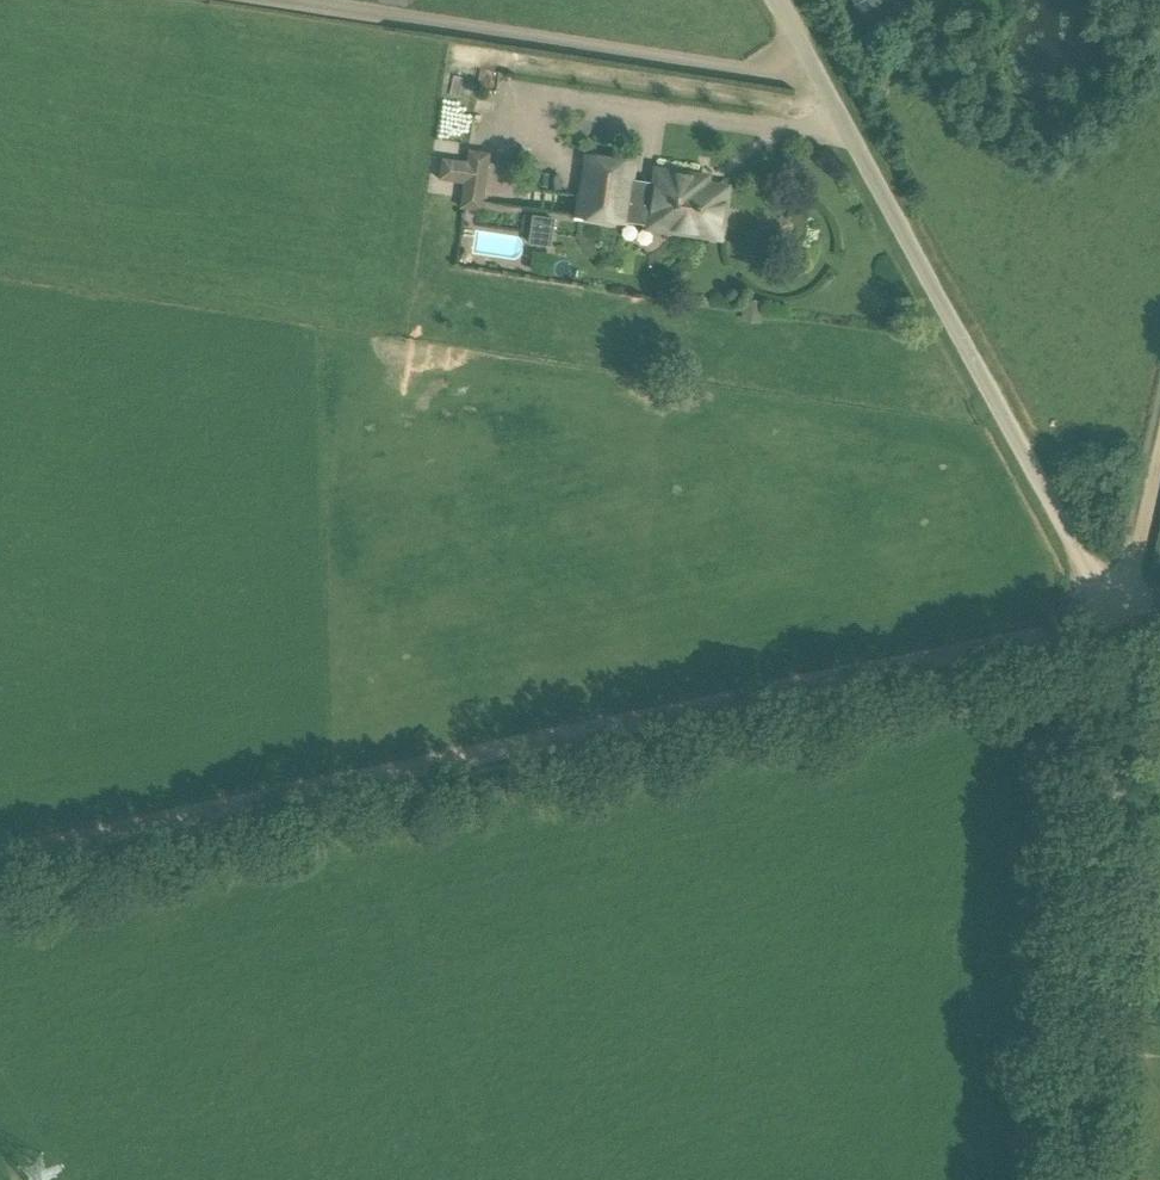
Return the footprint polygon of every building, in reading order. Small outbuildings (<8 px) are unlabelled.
[(864,15),(892,0),(856,0),(864,15)] [(472,151),(464,209),(485,212),(494,154),(472,151)] [(587,153),(577,219),(632,228),(633,223),(648,225),(647,233),(727,246),(736,184),(715,181),(716,173),(657,164),(654,183),(639,181),(642,162),(587,153)] [(545,244),(564,245),(564,220),(545,219),(545,244)]
